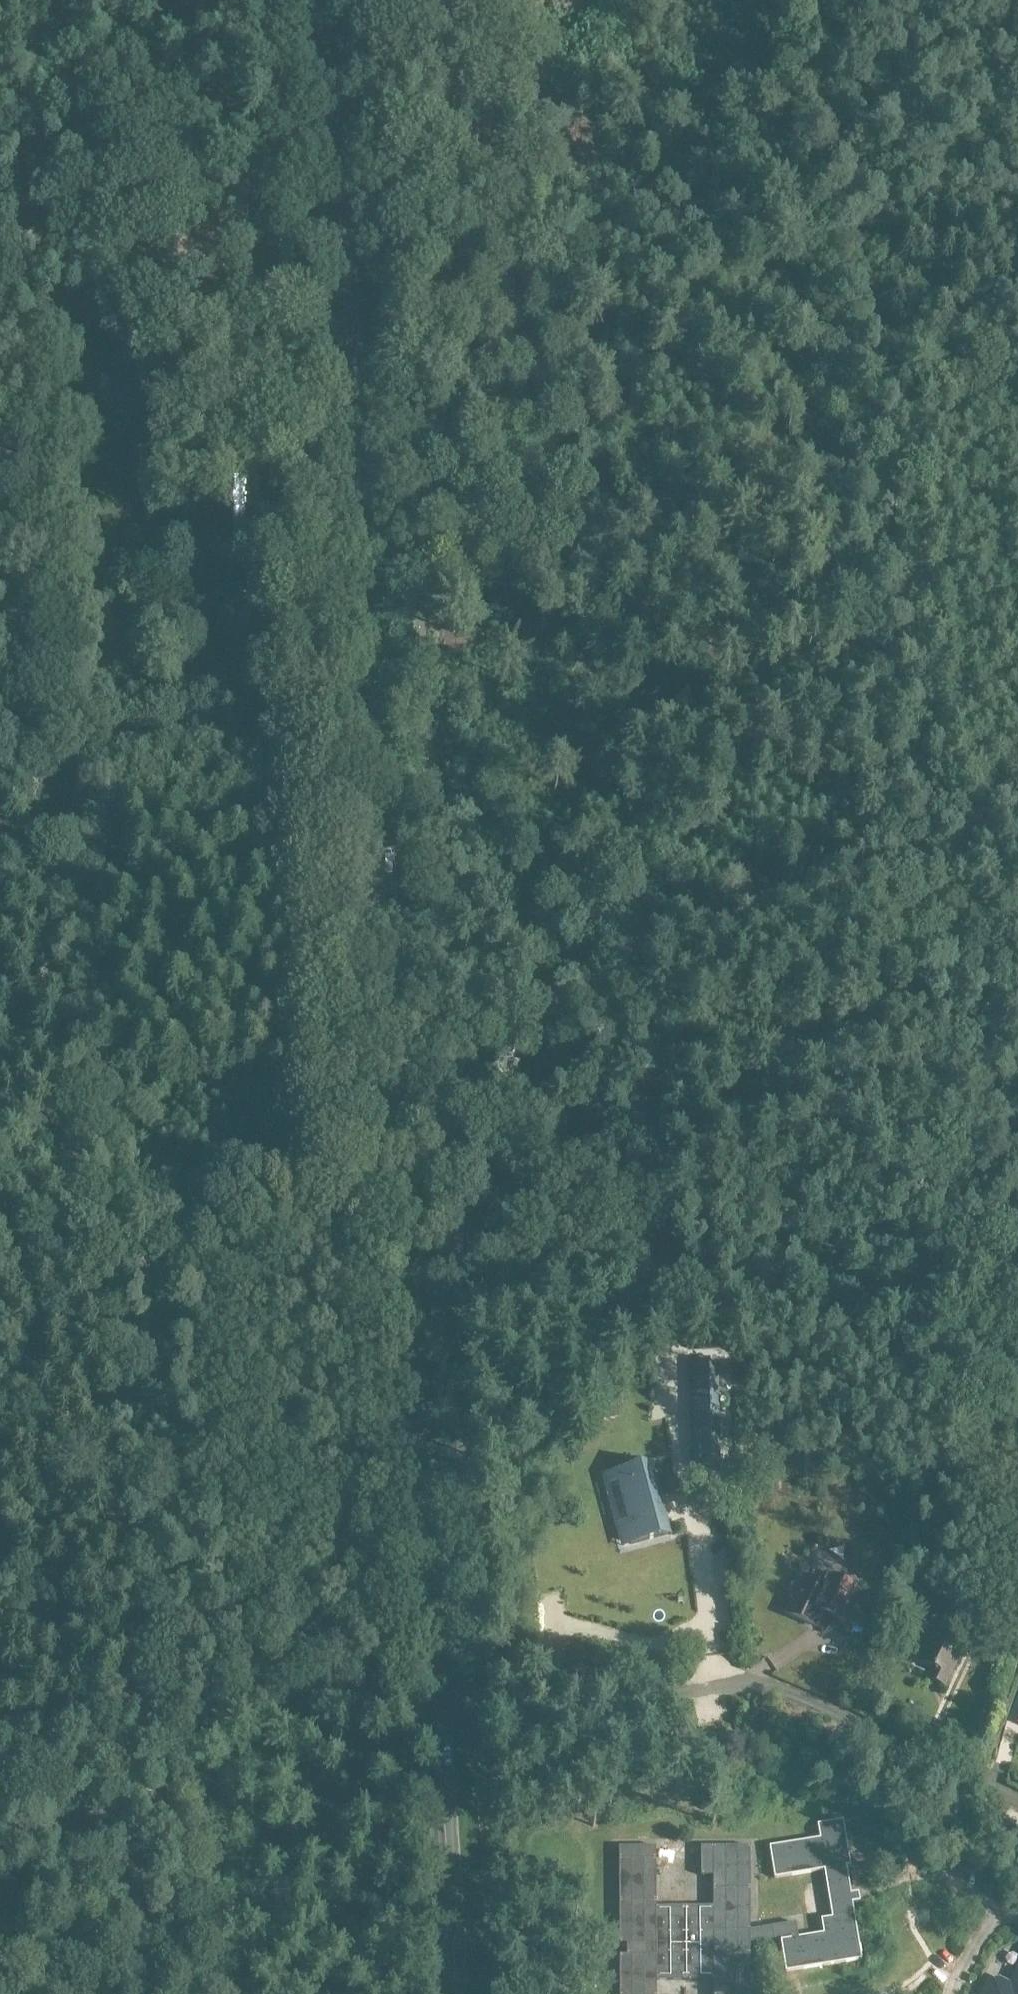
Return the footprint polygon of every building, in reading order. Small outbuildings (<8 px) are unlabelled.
[(694,1392),(695,1414),(697,1480),(721,1479),(718,1413),(717,1391),(694,1392)] [(671,1536),(652,1463),(651,1463),(654,1474),(633,1479),(632,1477),(629,1478),(629,1480),(619,1483),(629,1521),(625,1523),(631,1545),(670,1535),(670,1536),(671,1536)] [(831,1610),(842,1616),(854,1589),(828,1577),(824,1585),(819,1587),(805,1580),(801,1588),(798,1586),(793,1587),(790,1595),(791,1599),(795,1601),(788,1616),(815,1629),(823,1613),(831,1610)] [(895,1593),(868,1597),(871,1617),(898,1613),(895,1593)] [(962,1606),(953,1626),(939,1620),(920,1661),(933,1667),(928,1679),(945,1686),(978,1614),(962,1606)] [(838,1810),(812,1813),(813,1830),(768,1834),(770,1861),(843,1854),(838,1810)] [(826,1908),(826,1964),(917,1964),(917,1908),(826,1908)] [(720,1965),(721,1965),(721,1916),(661,1916),(661,1965),(662,1965),(662,1993),(720,1993),(720,1965)] [(742,1937),(733,1949),(741,1955),(750,1944),(742,1937)] [(999,1993),(1017,1993),(1017,1947),(999,1993)]
